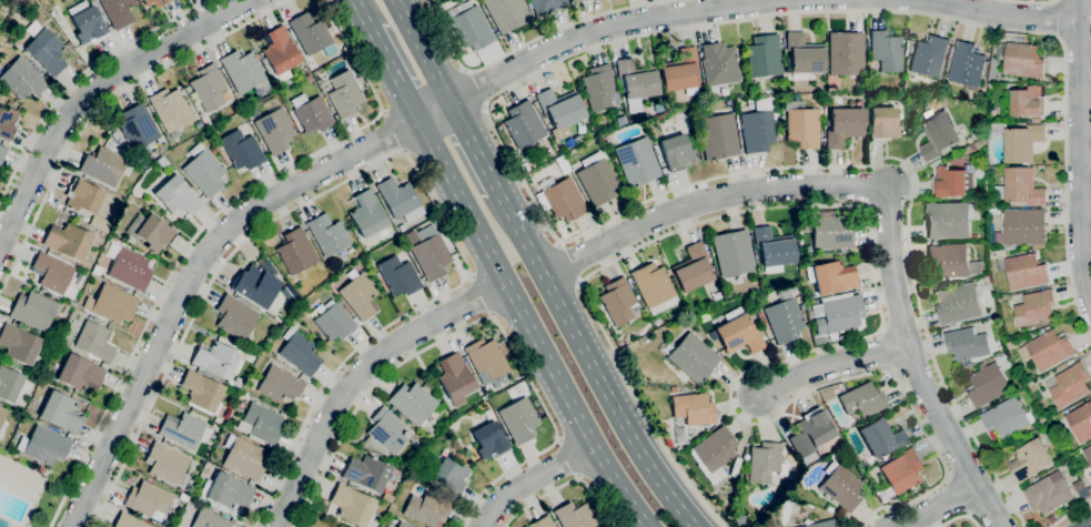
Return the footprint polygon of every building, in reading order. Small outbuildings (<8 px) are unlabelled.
[(81,45),(74,34),(79,32),(70,18),(71,17),(68,10),(84,0),(89,7),(93,4),(110,34),(91,44),(90,41),(81,45)] [(114,28),(99,0),(134,0),(134,1),(137,0),(139,0),(141,2),(135,6),(134,6),(129,9),(135,20),(115,31),(113,28),(114,28)] [(147,7),(143,0),(173,0),(156,9),(153,3),(147,7)] [(475,51),(474,49),(472,50),(469,45),(464,48),(452,26),(447,28),(441,14),(463,2),(464,2),(468,0),(472,7),(476,4),(493,36),(494,36),(496,40),(475,51)] [(501,36),(480,0),(521,0),(532,19),(524,23),(516,28),(515,27),(501,36)] [(536,18),(529,0),(566,0),(568,6),(554,10),(554,11),(536,18)] [(307,57),(287,21),(306,11),(313,23),(321,19),(334,42),(307,57)] [(275,85),(261,60),(265,57),(261,49),(267,45),(263,37),(266,34),(266,33),(282,24),(284,28),(283,29),(301,61),(287,69),(291,75),(280,82),(280,83),(275,85)] [(54,78),(50,73),(23,49),(44,27),(65,47),(60,53),(61,53),(58,57),(67,64),(54,78)] [(901,72),(879,72),(879,60),(870,60),(870,30),(887,31),(887,34),(891,34),(891,37),(901,37),(901,72)] [(810,80),(791,80),(791,79),(788,79),(788,75),(791,75),(791,72),(790,72),(790,51),(786,51),(786,32),(804,32),(804,44),(825,44),(825,48),(824,48),(824,72),(810,72),(810,80)] [(863,75),(828,75),(828,73),(827,73),(826,51),(828,51),(828,32),(846,32),(846,33),(863,32),(863,75)] [(749,78),(746,45),(752,45),(751,43),(752,43),(752,37),(777,33),(781,74),(749,78)] [(940,79),(908,70),(917,41),(925,43),(925,40),(930,42),(931,36),(950,41),(940,79)] [(19,49),(13,43),(17,40),(22,44),(19,49)] [(978,92),(967,89),(968,85),(948,80),(957,45),(956,45),(957,40),(976,45),(976,49),(981,51),(980,55),(988,57),(979,88),(978,92)] [(706,85),(704,75),(705,75),(701,44),(723,41),(724,48),(734,45),(739,82),(716,85),(716,84),(706,85)] [(1043,79),(1003,75),(1006,58),(998,57),(999,43),(1007,44),(1007,43),(1039,47),(1038,54),(1040,54),(1040,60),(1045,60),(1043,79)] [(685,95),(684,89),(663,91),(660,68),(659,63),(680,61),(678,48),(696,45),(698,64),(694,64),(697,87),(698,93),(685,95)] [(239,94),(221,62),(219,59),(236,50),(239,55),(244,52),(245,54),(252,51),(253,52),(252,53),(266,79),(239,94)] [(3,84),(0,82),(0,75),(19,55),(48,82),(33,99),(29,94),(28,97),(26,94),(20,100),(3,84)] [(628,114),(626,99),(625,99),(622,79),(618,79),(615,60),(633,58),(634,70),(654,67),(655,70),(659,94),(653,95),(653,98),(639,99),(642,112),(628,114)] [(205,113),(190,85),(188,82),(201,75),(198,71),(213,62),(215,65),(214,65),(226,88),(219,92),(224,102),(205,113)] [(590,112),(579,78),(589,74),(588,69),(608,62),(610,69),(610,70),(617,91),(616,91),(619,101),(610,104),(612,105),(590,112)] [(340,120),(339,118),(340,118),(326,93),(334,90),(329,80),(348,69),(365,100),(356,104),(357,107),(353,108),(355,112),(340,120)] [(307,83),(304,78),(311,74),(313,79),(307,83)] [(1038,118),(1038,115),(1012,116),(1011,91),(1029,91),(1029,87),(1041,87),(1041,98),(1044,98),(1045,115),(1041,115),(1041,118),(1038,118)] [(168,133),(162,123),(150,101),(149,101),(147,98),(166,88),(169,92),(178,88),(180,91),(179,91),(194,119),(168,133)] [(555,130),(548,115),(544,118),(541,111),(542,111),(535,94),(550,88),(555,99),(574,90),(586,115),(555,130)] [(305,135),(304,132),(305,131),(293,109),(294,109),(290,100),(303,93),(307,101),(320,94),(333,120),(333,119),(335,123),(320,132),(317,129),(305,135)] [(745,154),(739,114),(756,112),(754,100),(769,98),(776,141),(768,142),(769,150),(745,154)] [(242,108),(239,103),(245,99),(249,104),(242,108)] [(518,150),(499,114),(528,99),(547,134),(518,150)] [(132,152),(118,124),(124,120),(123,119),(128,116),(124,111),(142,101),(144,104),(143,104),(161,136),(132,152)] [(818,149),(792,149),(792,141),(786,141),(786,115),(780,115),(780,109),(784,109),(784,101),(802,101),(802,109),(818,109),(818,149)] [(655,112),(654,104),(661,103),(664,111),(655,112)] [(272,158),(269,151),(253,122),(267,113),(266,111),(274,108),(275,109),(281,107),(297,135),(286,142),(289,148),(272,158)] [(7,141),(0,138),(0,109),(6,111),(8,108),(19,113),(16,122),(18,123),(9,141),(8,140),(7,141)] [(889,141),(870,141),(870,138),(868,138),(868,133),(869,133),(869,108),(896,108),(896,113),(900,113),(900,119),(896,119),(896,125),(900,125),(900,138),(889,138),(889,141)] [(842,150),(826,150),(826,130),(829,130),(829,109),(865,109),(865,133),(842,133),(842,150)] [(927,163),(919,148),(930,143),(921,123),(947,112),(961,143),(941,152),(943,155),(927,163)] [(705,162),(698,119),(733,113),(739,154),(725,156),(725,159),(705,162)] [(617,126),(615,119),(625,115),(627,123),(617,126)] [(1006,163),(1006,130),(1027,130),(1027,125),(1045,125),(1045,142),(1033,142),(1033,163),(1006,163)] [(235,170),(234,168),(219,139),(239,128),(244,139),(252,134),(264,159),(265,158),(266,160),(251,169),(249,164),(246,166),(245,164),(235,170)] [(669,173),(658,141),(683,133),(688,150),(694,148),(698,160),(686,164),(687,166),(669,173)] [(629,190),(624,176),(619,178),(617,170),(620,169),(614,149),(646,135),(661,175),(648,180),(649,182),(629,190)] [(978,149),(976,143),(983,140),(986,145),(978,149)] [(206,199),(204,196),(205,195),(181,170),(193,158),(188,152),(199,142),(204,148),(226,170),(223,172),(224,173),(220,176),(224,181),(220,185),(221,185),(206,199)] [(968,154),(964,148),(973,143),(977,149),(968,154)] [(114,188),(81,173),(78,172),(85,154),(90,156),(92,152),(95,153),(99,145),(102,146),(127,159),(114,188)] [(213,154),(209,149),(213,145),(218,151),(213,154)] [(594,207),(575,173),(584,168),(579,161),(599,151),(603,158),(604,158),(618,185),(612,189),(616,195),(594,207)] [(162,168),(155,161),(162,155),(168,162),(162,168)] [(563,174),(556,162),(563,158),(569,171),(563,174)] [(967,197),(938,199),(938,195),(933,195),(932,176),(933,176),(933,168),(935,168),(935,162),(942,159),(948,159),(948,171),(964,171),(964,165),(973,165),(973,194),(968,194),(968,190),(967,190),(967,197)] [(1028,206),(1028,203),(1007,203),(1007,200),(996,200),(996,188),(1006,186),(1006,169),(1033,168),(1034,189),(1045,189),(1047,205),(1028,206)] [(172,216),(152,194),(153,193),(149,188),(160,179),(164,183),(174,173),(200,200),(203,203),(190,215),(182,207),(172,216)] [(94,219),(80,211),(78,215),(71,212),(72,210),(64,206),(69,197),(65,195),(69,190),(68,189),(68,188),(68,186),(69,186),(69,185),(70,184),(71,184),(74,178),(78,180),(79,176),(104,189),(104,188),(107,189),(103,195),(104,196),(94,219)] [(406,223),(403,215),(394,220),(375,184),(392,176),(397,188),(408,182),(425,213),(406,223)] [(566,222),(563,215),(555,219),(549,207),(544,211),(535,195),(541,192),(541,191),(569,176),(588,211),(566,222)] [(362,239),(348,212),(360,206),(354,196),(370,188),(372,191),(371,192),(388,224),(362,239)] [(928,239),(928,222),(927,222),(927,204),(969,203),(969,205),(974,205),(976,220),(969,220),(970,239),(928,239)] [(1047,245),(1004,245),(994,245),(994,233),(1004,233),(1004,211),(1045,210),(1045,239),(1047,239),(1047,245)] [(155,255),(145,247),(148,244),(139,239),(138,241),(127,233),(127,232),(125,231),(139,213),(145,219),(149,213),(171,229),(171,227),(174,230),(173,232),(175,233),(164,249),(162,247),(155,255)] [(324,257),(307,225),(306,226),(305,223),(320,215),(326,225),(331,223),(332,224),(340,220),(342,223),(341,224),(351,243),(324,257)] [(812,250),(811,217),(851,215),(852,249),(812,250)] [(79,262),(46,246),(46,247),(42,245),(51,225),(62,230),(65,223),(92,235),(79,262)] [(401,232),(397,226),(403,223),(406,229),(401,232)] [(291,276),(275,249),(282,245),(281,243),(285,241),(282,235),(301,225),(302,229),(302,230),(319,261),(291,276)] [(765,273),(764,267),(761,267),(758,246),(756,246),(752,227),(769,225),(770,237),(791,234),(792,237),(796,262),(781,264),(781,271),(765,273)] [(720,278),(711,236),(729,232),(729,233),(746,229),(756,270),(720,278)] [(428,283),(410,247),(437,233),(453,261),(445,264),(447,267),(443,270),(445,274),(428,283)] [(142,293),(139,292),(139,291),(107,275),(114,260),(101,254),(109,237),(123,244),(121,246),(149,260),(145,266),(153,271),(142,293)] [(683,293),(681,290),(679,291),(671,274),(674,273),(670,267),(684,261),(683,259),(688,256),(685,247),(700,241),(708,257),(705,260),(711,274),(713,273),(714,276),(713,276),(714,278),(683,293)] [(938,278),(938,271),(929,271),(928,246),(932,245),(932,246),(967,244),(968,249),(969,249),(970,253),(968,253),(968,256),(970,256),(970,261),(968,261),(968,262),(982,262),(982,274),(969,275),(969,276),(938,278)] [(62,295),(39,284),(42,276),(40,276),(42,272),(32,266),(40,251),(43,252),(42,253),(74,268),(62,295)] [(1011,292),(1007,270),(998,272),(996,262),(1006,260),(1004,260),(1036,253),(1038,262),(1041,262),(1042,266),(1047,265),(1051,283),(1011,292)] [(405,296),(402,291),(393,296),(376,265),(395,254),(401,265),(408,261),(421,283),(422,283),(423,286),(405,296)] [(265,256),(277,272),(273,277),(281,283),(271,298),(273,300),(266,310),(265,308),(264,310),(231,290),(243,271),(245,272),(251,263),(257,267),(265,256)] [(818,295),(815,281),(808,282),(805,267),(811,266),(839,260),(841,268),(853,265),(858,286),(818,295)] [(651,315),(648,308),(647,308),(629,273),(653,262),(656,268),(663,265),(676,295),(679,302),(651,315)] [(99,275),(91,272),(94,265),(101,268),(99,275)] [(362,323),(337,291),(351,280),(346,273),(352,268),(357,275),(361,272),(375,290),(377,293),(371,298),(372,300),(367,303),(375,312),(362,323)] [(615,327),(598,296),(606,292),(604,286),(623,275),(627,283),(626,283),(638,304),(629,308),(635,317),(615,327)] [(118,324),(90,311),(103,282),(139,298),(129,321),(121,317),(118,324)] [(941,325),(938,308),(937,308),(932,292),(974,283),(982,316),(941,325)] [(778,345),(762,308),(780,302),(777,293),(789,287),(805,326),(798,328),(799,331),(794,333),(795,338),(778,345)] [(44,333),(9,315),(19,293),(22,294),(20,300),(22,301),(24,296),(27,296),(30,290),(32,291),(58,303),(44,333)] [(1018,328),(1014,307),(1026,305),(1023,295),(1052,290),(1055,305),(1051,306),(1052,311),(1050,311),(1052,322),(1018,328)] [(814,345),(811,335),(817,334),(814,320),(824,317),(822,315),(812,317),(810,305),(821,303),(820,298),(850,292),(851,295),(859,293),(863,316),(858,317),(860,324),(859,325),(857,326),(857,327),(836,332),(837,339),(829,341),(827,332),(825,332),(827,342),(814,345)] [(243,342),(215,325),(220,320),(218,318),(220,313),(215,311),(226,293),(229,294),(229,295),(260,314),(243,342)] [(330,342),(313,320),(314,320),(307,312),(320,302),(326,310),(336,301),(354,323),(357,327),(344,337),(341,334),(339,336),(337,335),(330,342)] [(751,354),(745,343),(727,353),(725,349),(714,328),(727,322),(724,315),(739,306),(743,313),(744,312),(754,331),(757,330),(766,346),(751,354)] [(761,325),(757,312),(760,311),(766,323),(761,325)] [(109,364),(105,363),(105,362),(73,346),(85,320),(110,331),(104,342),(117,347),(109,364)] [(6,347),(0,344),(0,332),(6,321),(10,323),(9,324),(42,339),(30,367),(2,354),(6,347)] [(309,378),(305,375),(306,375),(293,365),(293,366),(287,362),(277,354),(286,341),(282,337),(290,325),(295,330),(296,330),(317,345),(312,352),(313,353),(310,357),(319,364),(309,378)] [(957,363),(954,353),(949,354),(944,334),(972,327),(974,336),(987,334),(991,355),(967,359),(967,358),(964,358),(966,361),(957,363)] [(1041,373),(1026,345),(1053,330),(1057,336),(1059,335),(1062,339),(1067,337),(1075,354),(1041,373)] [(697,385),(666,357),(667,356),(658,348),(666,339),(675,347),(689,331),(720,358),(697,385)] [(482,387),(474,372),(476,371),(465,351),(464,351),(463,348),(482,338),(485,343),(494,338),(497,345),(511,371),(492,379),(492,381),(485,384),(485,385),(482,387)] [(228,381),(194,365),(190,363),(198,346),(209,352),(213,341),(241,354),(239,358),(243,361),(236,374),(232,372),(228,381)] [(454,408),(451,402),(436,376),(443,373),(437,362),(457,351),(476,387),(463,395),(466,402),(454,408)] [(82,393),(55,379),(55,378),(50,376),(55,366),(61,368),(69,353),(102,368),(102,367),(107,369),(97,389),(85,385),(82,393)] [(964,369),(962,364),(970,361),(972,366),(964,369)] [(977,409),(966,389),(973,385),(969,377),(980,371),(978,367),(983,364),(986,368),(996,363),(1011,391),(977,409)] [(1060,409),(1044,383),(1081,363),(1090,381),(1085,384),(1090,393),(1060,409)] [(279,403),(255,391),(271,364),(302,382),(302,381),(305,383),(297,398),(286,392),(282,401),(281,399),(279,403)] [(12,404),(0,398),(0,365),(24,376),(12,404)] [(216,415),(212,413),(212,414),(185,402),(189,395),(189,394),(190,391),(179,385),(188,369),(224,387),(223,391),(225,391),(220,401),(219,399),(218,402),(222,403),(216,415)] [(239,388),(232,385),(236,376),(243,381),(239,388)] [(861,418),(857,411),(847,415),(838,396),(869,381),(873,389),(875,389),(877,393),(880,391),(888,407),(886,408),(886,406),(861,418)] [(417,427),(387,401),(400,387),(405,392),(415,382),(438,403),(437,404),(443,408),(432,419),(427,415),(417,427)] [(75,435),(71,433),(38,417),(51,389),(79,403),(73,414),(83,418),(75,435)] [(676,445),(674,428),(676,428),(675,418),(674,418),(670,397),(706,393),(707,402),(714,402),(716,424),(708,424),(708,423),(686,426),(685,416),(683,417),(684,427),(685,427),(687,443),(676,445)] [(516,446),(497,412),(525,396),(541,423),(533,427),(537,435),(516,446)] [(1003,439),(1000,434),(999,435),(996,429),(990,433),(980,416),(1014,396),(1026,415),(1030,412),(1036,422),(1003,439)] [(274,446),(264,442),(263,444),(248,437),(249,434),(235,427),(239,420),(241,422),(251,401),(282,416),(279,424),(280,425),(277,429),(282,430),(274,446)] [(1065,416),(1090,401),(1090,438),(1081,444),(1065,416)] [(381,456),(376,454),(376,452),(366,447),(362,443),(368,436),(366,433),(372,426),(371,424),(373,422),(371,419),(383,405),(385,407),(384,407),(404,425),(398,432),(406,439),(393,456),(386,450),(381,456)] [(814,448),(805,432),(800,434),(795,424),(804,418),(802,415),(818,406),(820,409),(822,408),(828,420),(827,420),(836,435),(814,448)] [(193,452),(161,436),(160,436),(156,435),(166,413),(179,419),(183,412),(186,413),(186,414),(206,424),(204,426),(211,429),(205,440),(200,437),(193,452)] [(875,459),(858,429),(882,416),(892,434),(902,428),(911,443),(895,452),(893,448),(875,459)] [(482,462),(476,450),(481,448),(472,432),(494,419),(506,442),(507,442),(509,446),(508,447),(509,448),(492,458),(491,456),(482,462)] [(46,468),(36,464),(38,460),(22,453),(16,449),(22,436),(29,439),(36,424),(69,439),(69,438),(72,439),(62,462),(54,458),(51,467),(47,465),(46,468)] [(705,476),(697,465),(700,462),(690,448),(723,425),(737,445),(730,449),(735,456),(709,474),(705,476)] [(257,482),(221,465),(229,449),(223,446),(229,434),(235,436),(264,449),(260,457),(264,458),(262,464),(265,465),(257,482)] [(1020,485),(1009,465),(1019,459),(1017,456),(1019,455),(1017,452),(1040,437),(1055,464),(1020,485)] [(176,486),(150,474),(148,473),(151,465),(148,464),(150,459),(147,457),(154,439),(156,440),(156,442),(190,457),(176,486)] [(769,484),(748,482),(748,480),(744,480),(745,474),(749,474),(750,447),(760,448),(761,442),(781,443),(780,463),(788,463),(787,478),(780,477),(780,475),(778,475),(778,473),(770,472),(769,484)] [(1080,451),(1090,470),(1090,445),(1080,451)] [(881,501),(877,494),(890,486),(879,467),(913,448),(926,469),(918,473),(921,479),(895,495),(895,494),(881,501)] [(382,494),(380,493),(378,494),(342,477),(352,457),(361,462),(365,454),(374,458),(374,459),(391,467),(391,468),(398,472),(392,485),(387,483),(382,494)] [(454,497),(449,494),(451,493),(428,478),(436,467),(432,464),(437,454),(443,457),(457,467),(459,463),(471,469),(465,478),(467,479),(457,496),(455,495),(454,497)] [(865,470),(860,464),(866,459),(870,467),(865,470)] [(848,513),(818,488),(828,475),(824,470),(832,460),(837,465),(838,463),(862,483),(857,489),(859,490),(856,495),(860,499),(848,513)] [(44,475),(37,472),(40,466),(47,469),(44,475)] [(228,515),(202,503),(204,499),(198,497),(206,478),(212,482),(218,470),(255,488),(245,508),(234,504),(231,510),(230,509),(228,515)] [(1043,516),(1039,507),(1033,510),(1022,491),(1049,477),(1053,484),(1063,478),(1074,499),(1043,516)] [(160,523),(123,505),(131,489),(134,491),(137,487),(138,488),(142,478),(144,479),(144,480),(173,495),(164,514),(163,514),(160,523)] [(375,500),(362,526),(359,526),(335,516),(340,507),(329,503),(339,482),(343,484),(342,485),(375,500)] [(437,520),(434,526),(430,526),(402,514),(411,494),(422,499),(425,491),(452,504),(447,514),(448,514),(446,518),(445,517),(443,523),(437,520)] [(186,503),(179,498),(181,493),(189,496),(186,503)] [(585,503),(599,526),(561,526),(553,511),(569,501),(573,506),(577,504),(578,506),(585,503)] [(232,523),(230,526),(191,526),(201,504),(213,509),(212,513),(232,523)] [(124,513),(154,526),(113,526),(121,510),(124,511),(124,513)] [(740,525),(734,518),(740,513),(746,519),(740,525)] [(547,515),(554,526),(530,526),(528,525),(547,515)] [(1051,525),(1048,519),(1053,515),(1057,521),(1051,525)] [(832,519),(793,526),(833,526),(832,519)]
